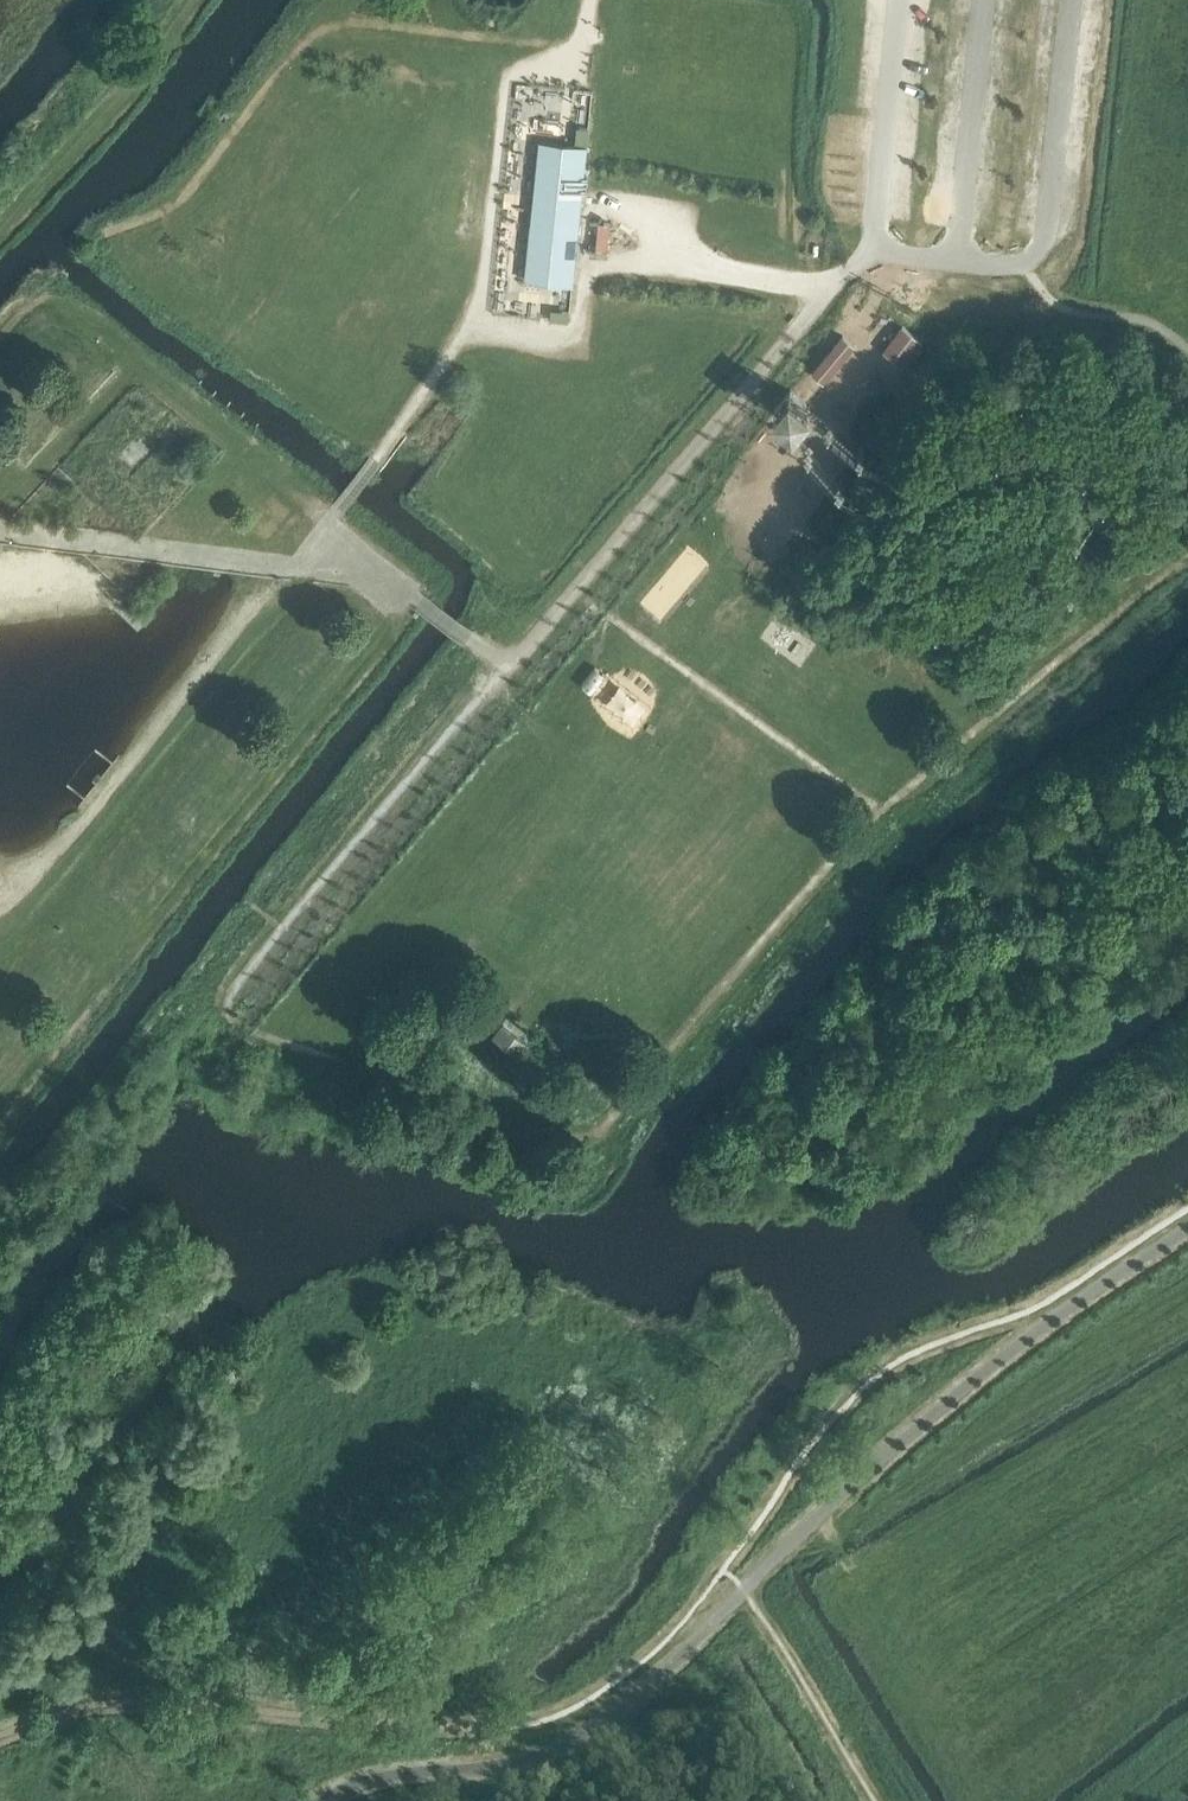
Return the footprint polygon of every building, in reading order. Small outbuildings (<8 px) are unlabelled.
[(542,143),(527,281),(577,286),(587,189),(591,148),(542,143)] [(903,325),(884,349),(903,364),(905,363),(908,366),(920,351),(916,348),(922,340),(903,325)] [(843,335),(812,372),(823,382),(855,344),(843,335)] [(794,425),(815,404),(793,383),(773,404),(794,425)]
